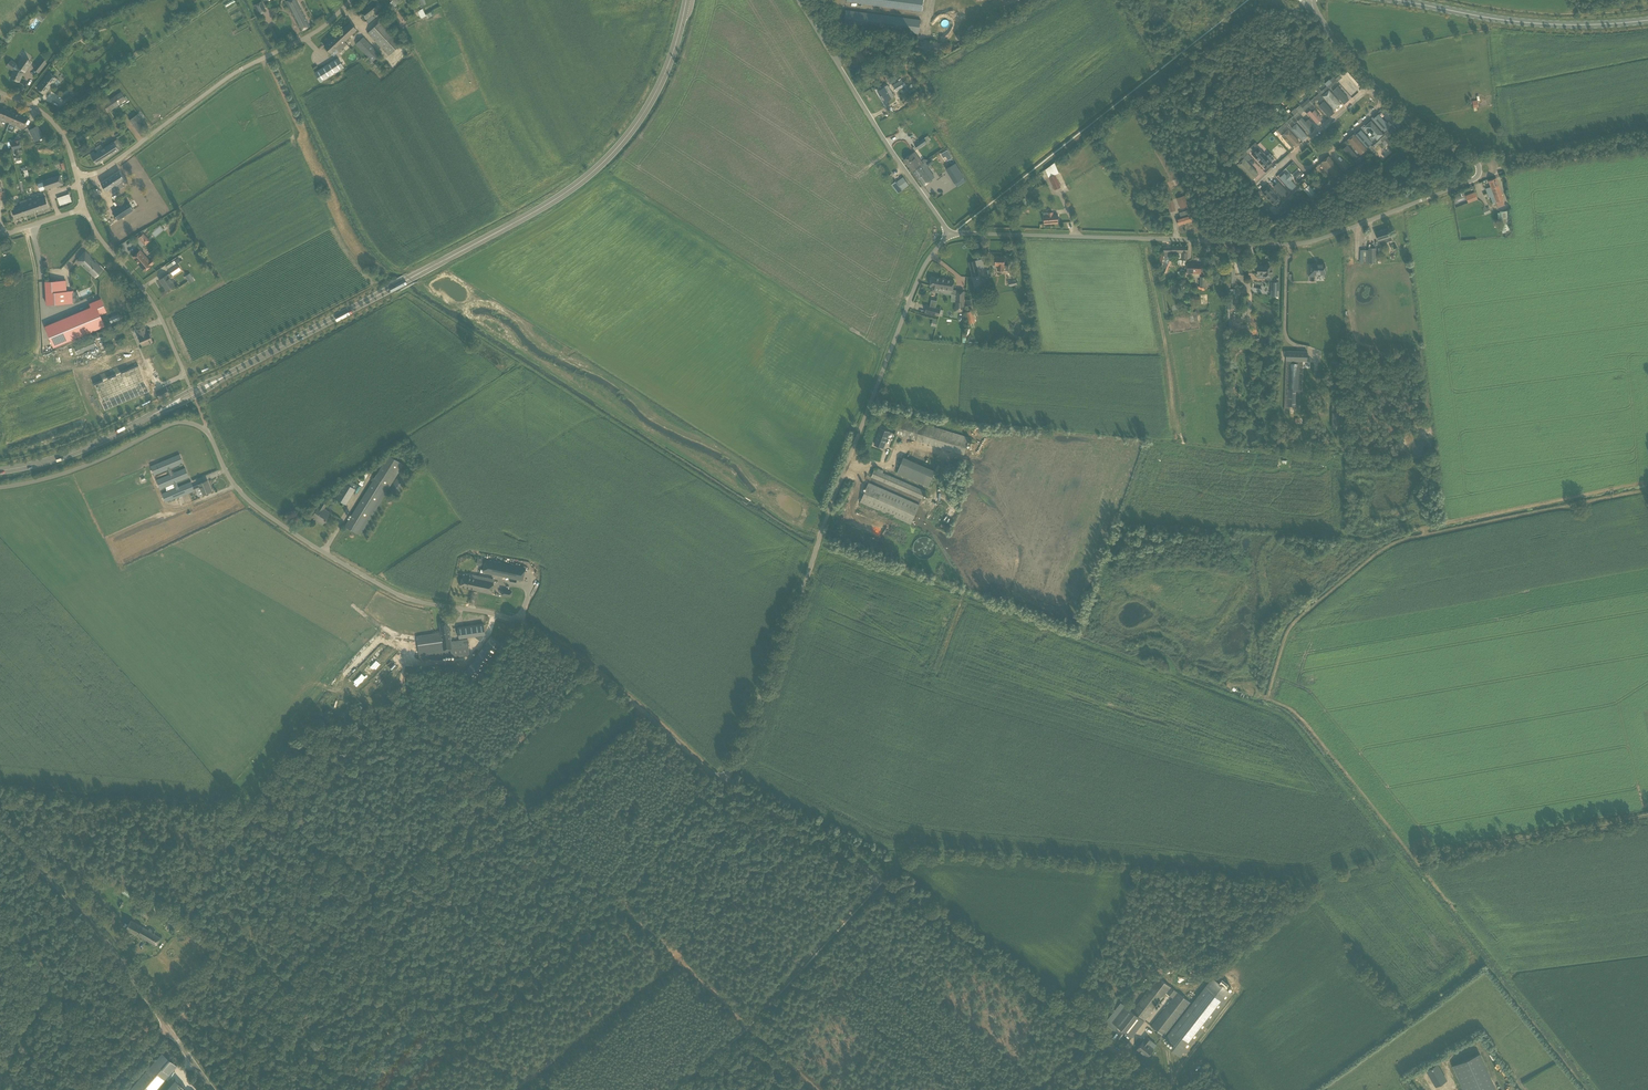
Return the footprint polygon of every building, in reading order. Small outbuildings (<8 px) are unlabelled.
[(301,31),(310,26),(308,21),(304,14),(300,6),(297,0),(288,0),(286,1),(298,26),(301,31)] [(368,23),(375,18),(372,15),(382,7),(376,0),(374,0),(360,12),(368,23)] [(922,11),(923,5),(923,0),(847,0),(847,2),(922,11)] [(254,5),(259,15),(267,11),(261,1),(254,5)] [(844,24),(919,34),(921,20),(846,10),(844,24)] [(368,33),(389,55),(402,43),(385,24),(387,23),(383,19),(368,33)] [(324,46),(332,54),(337,49),(339,52),(347,44),(345,41),(357,30),(350,22),(324,46)] [(372,61),(380,55),(363,37),(356,44),(372,61)] [(865,41),(860,43),(860,44),(861,43),(863,47),(871,43),(868,39),(865,41)] [(917,40),(916,49),(923,50),(943,52),(944,44),(929,42),(929,40),(924,40),(924,41),(917,40)] [(863,47),(855,52),(857,55),(858,54),(860,57),(859,57),(861,61),(866,58),(870,56),(865,49),(864,49),(863,47)] [(10,78),(19,82),(23,73),(22,72),(23,70),(25,72),(31,63),(30,63),(23,58),(18,65),(16,64),(11,60),(11,61),(7,66),(7,67),(13,71),(10,78)] [(315,73),(321,82),(344,67),(338,58),(315,73)] [(33,68),(39,73),(46,63),(41,59),(33,68)] [(1335,79),(1337,81),(1346,74),(1344,71),(1336,78),(1335,79)] [(37,88),(45,94),(57,79),(49,72),(37,88)] [(893,85),(896,91),(902,87),(902,86),(905,84),(902,79),(893,85)] [(1358,90),(1348,80),(1344,84),(1348,88),(1346,90),(1349,94),(1351,92),(1353,94),(1358,90)] [(888,85),(878,91),(881,95),(880,96),(881,96),(882,98),(883,100),(884,102),(894,96),(888,85)] [(1338,85),(1332,90),(1343,103),(1349,99),(1338,85)] [(1319,93),(1321,96),(1325,92),(1329,89),(1327,86),(1322,91),(1319,93)] [(1340,103),(1328,90),(1322,95),(1334,108),(1340,103)] [(103,105),(108,112),(126,99),(121,92),(103,105)] [(62,98),(65,102),(73,97),(70,93),(62,98)] [(1311,101),(1313,103),(1317,99),(1320,102),(1324,99),(1321,96),(1319,93),(1311,101)] [(1323,100),(1318,105),(1328,117),(1334,112),(1323,100)] [(1310,101),(1302,108),(1304,110),(1309,107),(1312,110),(1315,107),(1310,101)] [(1294,115),(1296,118),(1304,110),(1302,108),(1300,105),(1296,109),(1298,111),(1294,115)] [(10,124),(15,113),(2,108),(0,112),(0,120),(6,122),(7,121),(10,122),(9,124),(10,124)] [(1311,111),(1309,109),(1307,111),(1316,122),(1322,117),(1314,109),(1311,111)] [(16,125),(24,128),(28,119),(15,113),(10,124),(15,127),(16,125)] [(1382,113),(1375,119),(1385,132),(1392,126),(1382,113)] [(137,129),(140,134),(149,128),(145,123),(138,114),(130,120),(137,129)] [(1285,123),(1288,125),(1292,121),(1294,123),(1298,120),(1296,118),(1294,115),(1286,123),(1285,123)] [(1302,116),(1298,119),(1310,133),(1314,130),(1310,125),(1312,123),(1308,118),(1305,120),(1302,116)] [(1370,120),(1364,125),(1371,133),(1370,135),(1373,138),(1374,137),(1376,139),(1383,134),(1370,120)] [(1282,130),(1288,125),(1285,123),(1277,130),(1280,134),(1281,135),(1284,132),(1283,131),(1282,130)] [(29,130),(35,142),(39,140),(40,139),(42,138),(43,137),(37,125),(32,128),(29,130)] [(1385,135),(1389,140),(1398,133),(1395,131),(1395,130),(1393,128),(1389,132),(1387,131),(1384,134),(1385,135)] [(1300,142),(1288,129),(1283,134),(1288,139),(1287,140),(1291,145),(1293,144),(1295,147),(1300,142)] [(1363,132),(1360,135),(1368,144),(1371,142),(1363,132)] [(1353,133),(1347,138),(1360,155),(1367,149),(1353,133)] [(1384,140),(1389,146),(1392,143),(1389,140),(1385,135),(1377,143),(1379,145),(1384,140)] [(914,145),(917,149),(927,142),(924,138),(914,145)] [(90,154),(96,164),(123,147),(117,139),(103,148),(101,145),(95,149),(97,153),(95,154),(93,152),(90,154)] [(12,143),(13,148),(21,147),(20,142),(19,142),(19,140),(15,141),(15,143),(12,143)] [(1371,152),(1373,155),(1376,152),(1374,149),(1379,145),(1377,143),(1368,150),(1370,152),(1371,152)] [(1347,144),(1341,149),(1352,161),(1357,156),(1347,144)] [(1257,146),(1251,152),(1265,167),(1271,162),(1257,146)] [(947,150),(941,154),(943,158),(946,156),(948,160),(952,158),(947,150)] [(1337,150),(1332,155),(1338,161),(1340,159),(1345,165),(1348,162),(1337,150)] [(904,160),(913,173),(922,167),(920,165),(923,163),(915,152),(908,156),(904,160)] [(1320,161),(1331,174),(1339,168),(1327,155),(1320,161)] [(922,167),(913,173),(920,181),(923,186),(924,185),(928,182),(931,180),(927,174),(930,171),(927,167),(927,168),(926,167),(934,162),(931,158),(923,164),(923,163),(920,165),(922,167)] [(1244,158),(1238,164),(1252,179),(1258,173),(1244,158)] [(946,169),(955,183),(964,177),(955,163),(946,169)] [(1343,172),(1345,174),(1354,167),(1352,165),(1347,169),(1343,172)] [(934,172),(940,179),(945,175),(939,168),(934,172)] [(108,190),(110,193),(118,187),(116,185),(124,179),(119,171),(101,183),(106,192),(108,190)] [(1049,177),(1055,190),(1061,187),(1055,174),(1054,175),(1053,171),(1048,174),(1049,177)] [(1285,172),(1279,177),(1291,190),(1296,185),(1291,179),(1293,177),(1288,172),(1286,173),(1285,172)] [(59,175),(42,182),(45,190),(52,187),(55,186),(56,187),(62,185),(59,175)] [(895,181),(892,184),(892,185),(893,186),(898,193),(901,191),(901,190),(902,190),(909,185),(904,178),(903,177),(901,178),(900,180),(898,181),(896,182),(895,181)] [(1496,202),(1498,207),(1505,205),(1503,200),(1496,178),(1488,181),(1491,187),(1486,188),(1489,197),(1491,197),(1493,203),(1496,202)] [(1161,182),(1168,196),(1173,194),(1166,179),(1161,182)] [(1277,180),(1272,185),(1284,198),(1289,193),(1277,180)] [(1268,184),(1262,190),(1276,206),(1282,200),(1268,184)] [(1303,189),(1315,203),(1320,198),(1309,185),(1303,189)] [(60,205),(73,201),(70,193),(58,197),(60,205)] [(1466,196),(1469,203),(1477,199),(1475,193),(1466,196)] [(1177,198),(1181,209),(1189,205),(1185,195),(1177,198)] [(28,200),(24,201),(28,214),(32,213),(40,210),(48,207),(48,206),(44,197),(37,200),(32,202),(29,203),(28,200)] [(1141,199),(1138,200),(1141,206),(1146,204),(1145,203),(1149,201),(1147,197),(1141,199)] [(120,207),(112,212),(115,215),(118,220),(134,210),(130,205),(127,200),(121,204),(122,205),(120,207)] [(12,209),(15,219),(28,214),(24,201),(20,203),(21,205),(12,209)] [(1181,218),(1176,219),(1177,220),(1178,225),(1191,221),(1190,216),(1189,215),(1188,210),(1182,212),(1184,217),(1181,218)] [(1500,211),(1502,230),(1511,229),(1508,210),(1500,211)] [(1044,216),(1044,224),(1058,223),(1057,215),(1053,215),(1053,212),(1048,213),(1048,215),(1044,216)] [(1388,228),(1375,232),(1379,244),(1387,242),(1387,241),(1392,240),(1388,228)] [(136,237),(137,239),(139,238),(143,242),(147,238),(143,234),(142,232),(136,237)] [(1164,247),(1164,255),(1172,255),(1172,254),(1178,254),(1178,258),(1187,258),(1187,252),(1187,246),(1172,246),(1172,247),(1164,247)] [(147,258),(140,250),(133,257),(139,265),(139,264),(145,271),(156,261),(153,257),(149,261),(147,258)] [(85,253),(78,260),(82,264),(93,274),(99,267),(100,268),(101,268),(95,263),(88,257),(89,257),(85,253)] [(1160,275),(1161,276),(1164,272),(1166,273),(1172,258),(1161,255),(1159,265),(1160,275)] [(991,259),(990,265),(997,265),(1000,265),(1000,270),(1005,270),(1005,257),(996,257),(995,259),(991,259)] [(969,262),(975,290),(983,289),(977,266),(983,265),(982,259),(969,262)] [(1187,273),(1201,273),(1201,264),(1196,264),(1196,263),(1188,263),(1187,273)] [(164,277),(159,280),(162,284),(162,283),(166,289),(166,290),(171,287),(173,285),(174,284),(170,278),(172,277),(172,276),(181,270),(177,264),(168,269),(167,270),(170,273),(164,277)] [(1316,264),(1308,264),(1308,276),(1314,276),(1314,273),(1316,273),(1316,274),(1317,274),(1317,275),(1320,275),(1320,274),(1325,274),(1325,271),(1326,271),(1326,268),(1326,267),(1325,267),(1325,264),(1316,264)] [(1257,265),(1257,275),(1257,278),(1264,278),(1264,276),(1273,276),(1273,265),(1257,265)] [(185,276),(190,283),(194,280),(189,273),(185,276)] [(931,282),(930,286),(931,286),(930,291),(938,292),(939,287),(939,285),(941,278),(932,277),(932,278),(931,279),(930,281),(931,282)] [(1202,290),(1205,290),(1205,287),(1210,287),(1210,278),(1205,278),(1205,277),(1201,277),(1200,285),(1196,285),(1195,289),(1202,289),(1202,290)] [(939,285),(939,287),(945,288),(944,292),(948,293),(949,289),(953,290),(954,281),(945,279),(945,278),(942,278),(942,279),(941,278),(939,285)] [(66,281),(45,282),(46,304),(74,303),(73,291),(66,292),(66,281)] [(1271,296),(1279,296),(1279,282),(1271,282),(1271,296)] [(954,307),(954,311),(964,311),(964,308),(964,291),(956,291),(955,307),(954,307)] [(1228,294),(1228,308),(1236,308),(1235,294),(1228,294)] [(96,305),(45,326),(54,347),(105,326),(100,314),(106,312),(101,299),(94,302),(96,305)] [(927,306),(925,312),(939,316),(941,309),(927,306)] [(117,315),(109,318),(111,323),(119,320),(117,315)] [(138,337),(142,346),(153,342),(149,332),(145,334),(144,331),(146,330),(144,327),(137,330),(140,336),(138,337)] [(74,347),(77,354),(96,346),(92,337),(78,343),(79,345),(74,347)] [(1293,411),(1299,411),(1300,390),(1302,390),(1303,361),(1307,361),(1308,351),(1286,351),(1284,410),(1290,410),(1290,407),(1294,407),(1293,411)] [(137,365),(92,384),(103,409),(147,391),(137,365)] [(156,392),(159,398),(169,394),(166,388),(156,392)] [(1332,412),(1332,429),(1342,429),(1342,412),(1332,412)] [(895,434),(964,454),(969,437),(900,417),(895,434)] [(875,445),(883,448),(890,432),(881,428),(875,445)] [(209,487),(210,486),(207,480),(202,483),(193,486),(191,482),(178,487),(176,482),(183,479),(189,477),(185,468),(177,471),(173,473),(171,468),(178,465),(183,463),(179,454),(150,466),(153,471),(154,475),(161,472),(168,469),(170,474),(163,477),(156,480),(165,503),(196,490),(200,488),(203,494),(206,493),(211,491),(209,487)] [(345,526),(356,533),(401,462),(389,455),(375,478),(345,526)] [(899,474),(931,486),(938,470),(905,457),(899,474)] [(871,477),(922,498),(926,491),(875,469),(871,477)] [(388,492),(397,497),(409,477),(401,472),(388,492)] [(336,498),(345,504),(357,485),(349,480),(347,484),(345,483),(336,498)] [(869,505),(910,524),(919,505),(874,485),(868,483),(860,502),(869,505)] [(314,512),(311,517),(315,520),(316,518),(323,523),(326,518),(328,516),(322,512),(324,509),(327,504),(322,501),(319,506),(314,512)] [(483,567),(482,572),(522,581),(525,568),(485,559),(483,567)] [(461,581),(460,586),(490,593),(492,587),(493,579),(476,575),(476,578),(469,576),(463,575),(461,581)] [(417,642),(419,660),(435,658),(435,660),(442,659),(442,657),(465,654),(465,655),(470,655),(468,640),(451,642),(450,633),(449,627),(448,627),(447,622),(439,623),(441,632),(416,636),(417,642)] [(483,624),(457,628),(458,633),(459,636),(459,638),(475,636),(476,638),(481,642),(484,636),(484,635),(485,635),(485,632),(484,629),(483,624)] [(168,921),(177,927),(180,921),(172,916),(168,921)] [(148,943),(155,946),(158,941),(160,938),(151,932),(142,927),(130,920),(128,924),(125,929),(146,940),(149,941),(148,943)] [(1112,1022),(1132,1037),(1166,993),(1173,998),(1155,1022),(1151,1026),(1163,1036),(1167,1031),(1190,1002),(1171,987),(1158,977),(1132,1011),(1125,1006),(1112,1022)] [(1212,977),(1165,1038),(1174,1044),(1170,1048),(1180,1056),(1183,1051),(1185,1053),(1232,993),(1226,988),(1228,984),(1225,982),(1222,979),(1219,983),(1212,977)] [(1137,1048),(1147,1056),(1153,1049),(1148,1045),(1151,1040),(1147,1037),(1144,1041),(1143,1041),(1137,1048)] [(1452,1065),(1463,1089),(1494,1089),(1478,1054),(1452,1065)] [(154,1061),(130,1089),(155,1089),(169,1074),(154,1061)] [(1426,1070),(1435,1087),(1447,1080),(1438,1063),(1426,1070)] [(187,1089),(175,1079),(166,1089),(187,1089)]
